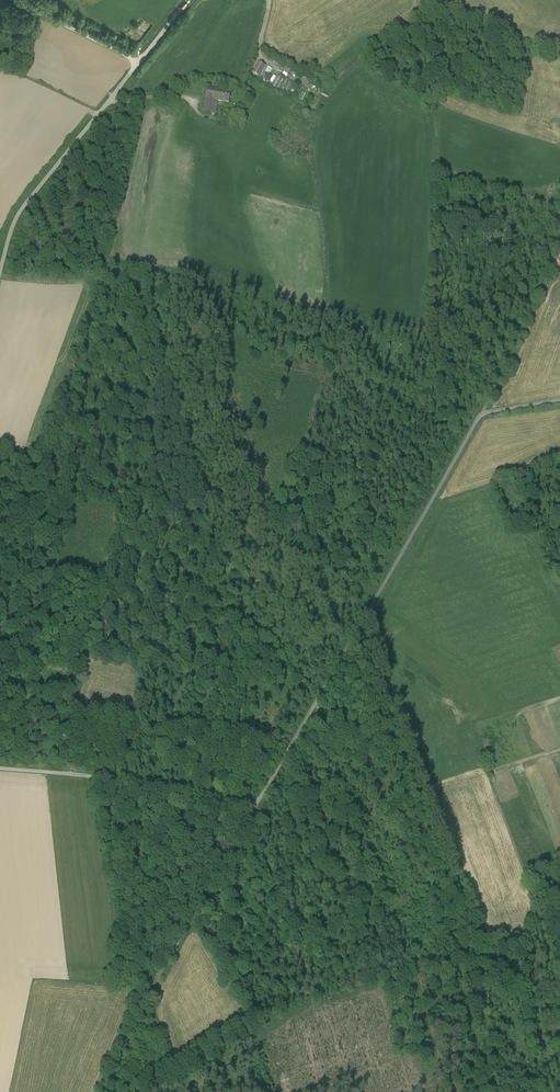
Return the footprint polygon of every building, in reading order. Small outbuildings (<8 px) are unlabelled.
[(266,66),(259,63),(253,73),(260,77),(266,66)] [(315,93),(299,85),(293,99),(309,107),(315,93)] [(231,93),(208,88),(203,112),(215,115),(219,101),(229,103),(231,93)]
